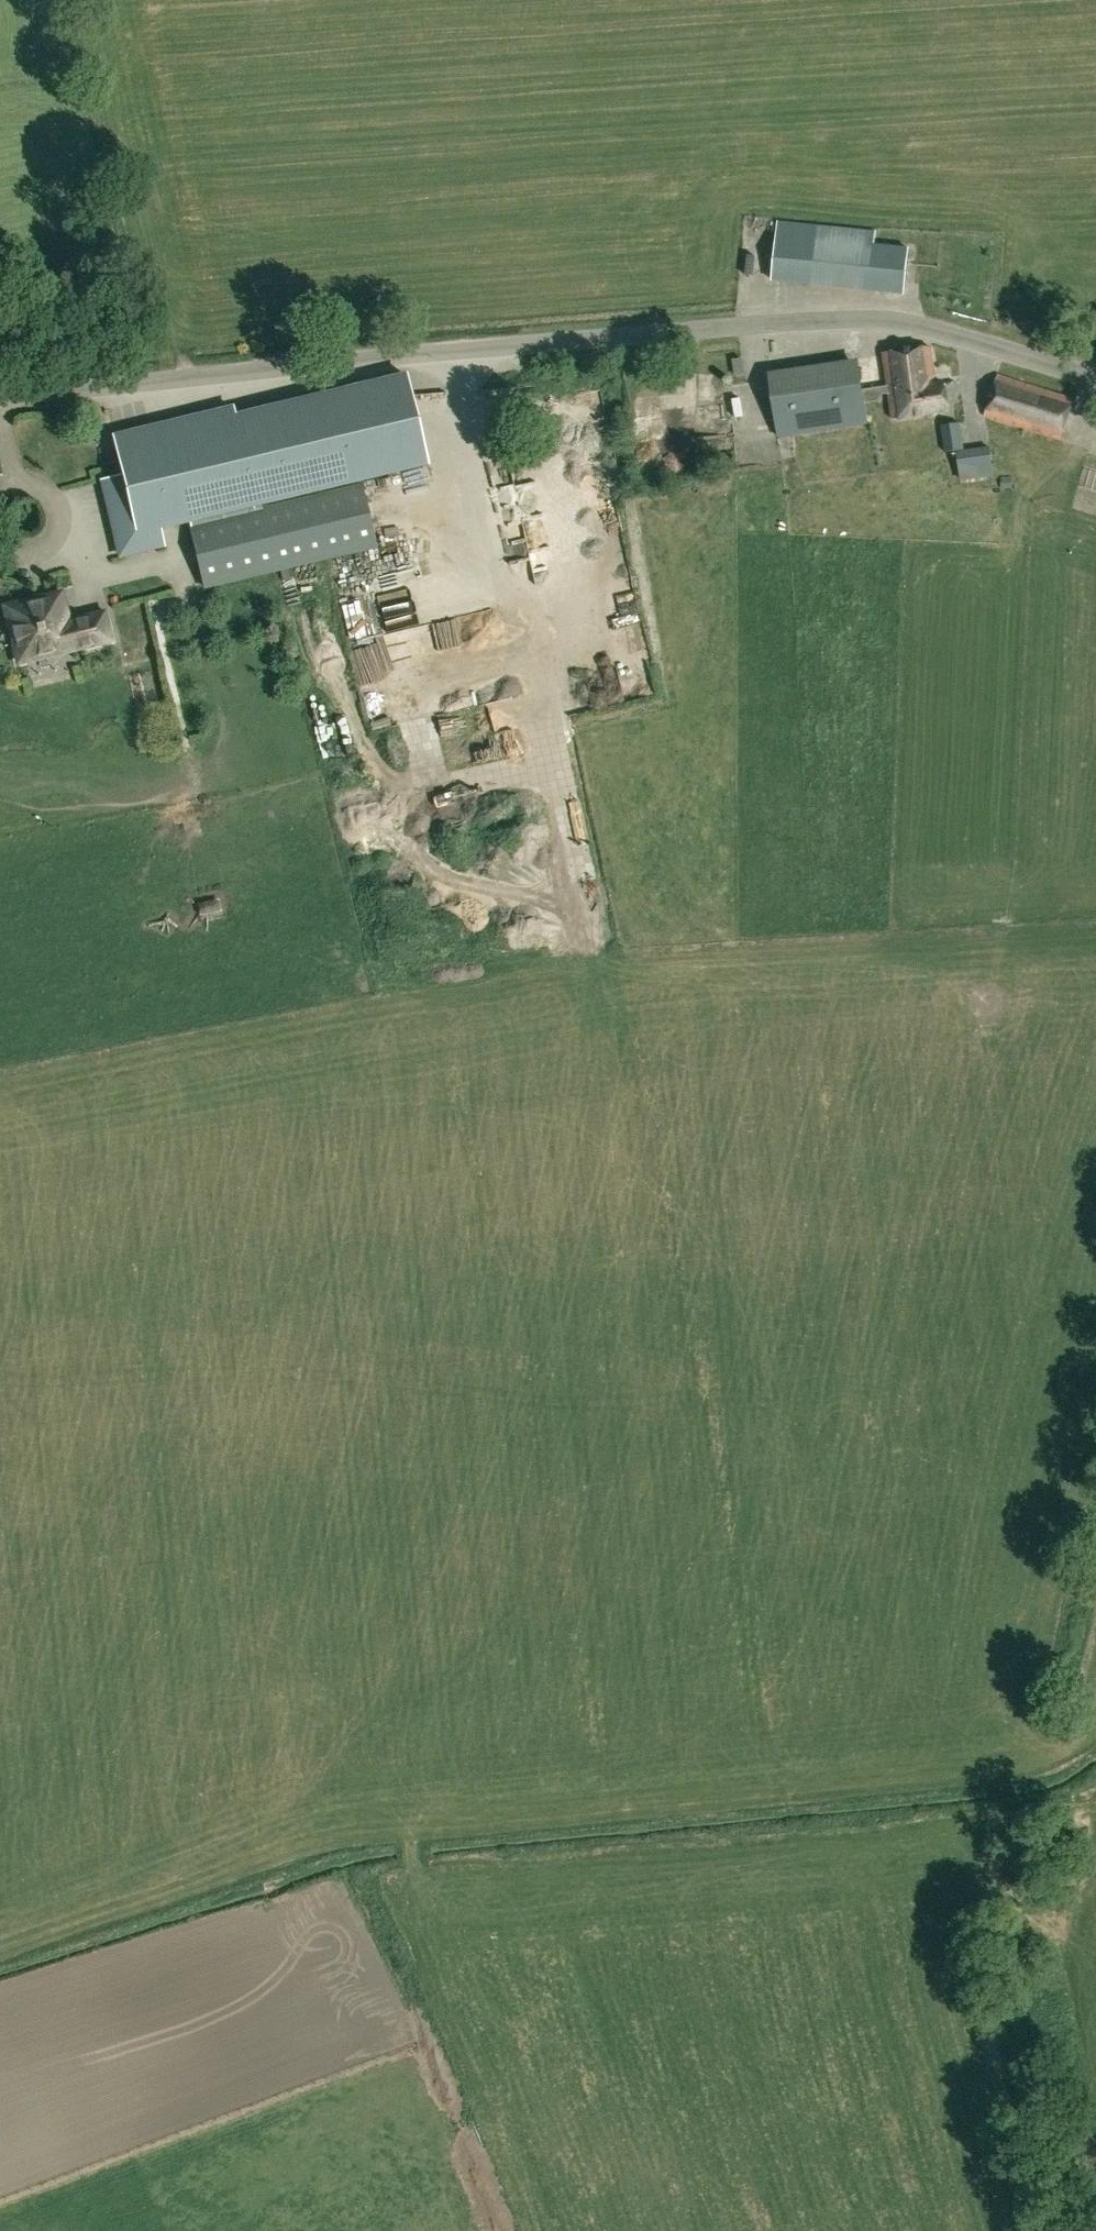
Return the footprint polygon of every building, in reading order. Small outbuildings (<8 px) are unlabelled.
[(778,219),(771,279),(904,293),(909,246),(874,242),(876,229),(778,219)] [(861,389),(863,400),(881,398),(881,393),(888,391),(892,418),(947,410),(943,382),(934,383),(929,345),(883,351),(887,385),(861,389)] [(866,422),(863,400),(861,389),(858,365),(769,379),(777,435),(866,422)] [(1059,439),(1072,397),(997,373),(984,414),(1059,439)] [(261,503),(426,464),(405,374),(234,415),(232,407),(114,435),(137,533),(188,520),(204,587),(376,546),(361,483),(262,507),(261,503)] [(731,393),(733,413),(746,412),(745,392),(731,393)] [(962,446),(962,415),(950,415),(950,446),(962,446)] [(692,441),(674,457),(682,467),(700,451),(692,441)] [(961,480),(994,476),(991,446),(957,451),(961,480)] [(106,611),(69,620),(68,617),(66,616),(62,617),(57,599),(12,611),(23,656),(73,644),(75,650),(113,641),(106,611)] [(414,660),(413,639),(395,640),(396,661),(414,660)] [(567,665),(558,668),(566,693),(575,690),(567,665)]
